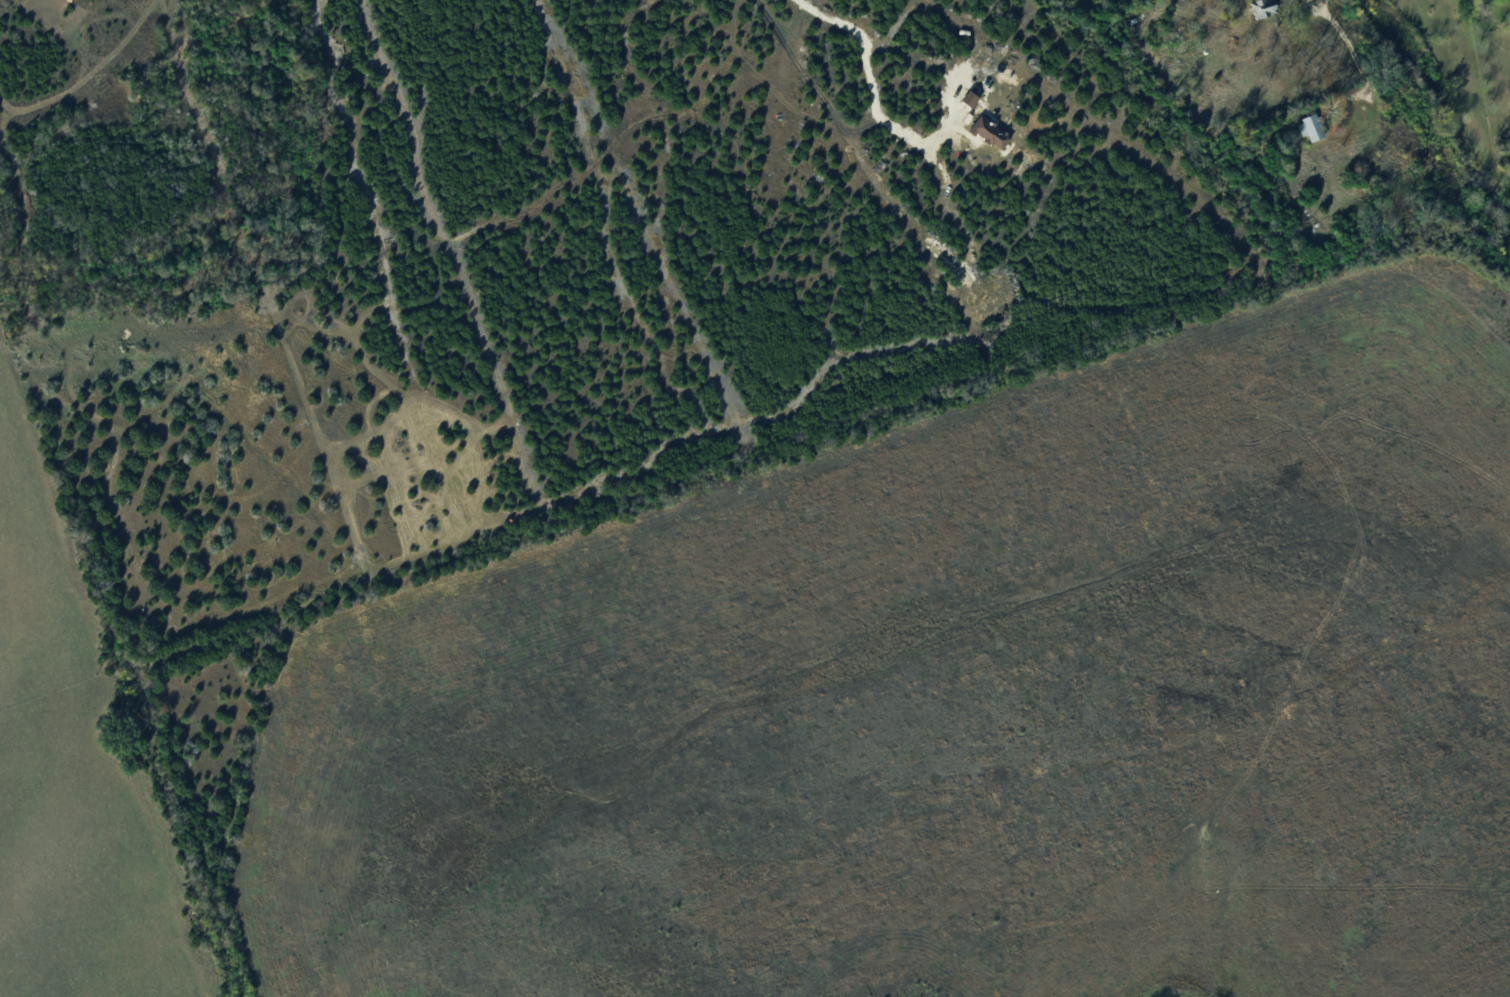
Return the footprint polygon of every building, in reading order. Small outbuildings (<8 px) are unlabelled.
[(1249,4),(1246,5),(1247,10),(1245,10),(1248,24),(1252,23),(1253,28),(1272,24),(1267,0),(1248,0),(1249,4)] [(964,99),(974,107),(982,96),(972,89),(964,99)] [(1004,150),(1014,135),(982,114),(972,129),(1004,150)] [(1295,122),(1311,117),(1321,143),(1306,148),(1304,142),(1295,145),(1290,133),(1297,130),(1295,122)]
